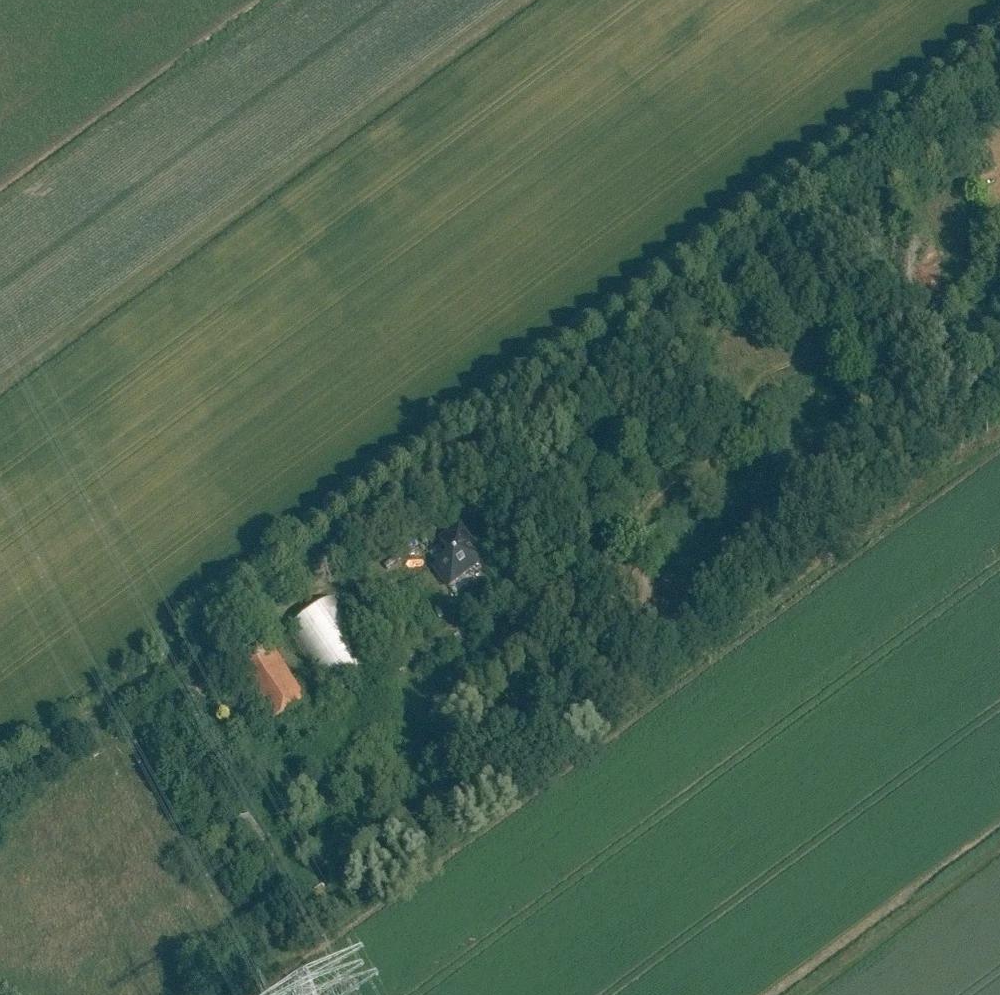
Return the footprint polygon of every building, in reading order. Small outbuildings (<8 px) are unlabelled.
[(449,587),(484,560),(459,528),(439,542),(449,556),(436,566),(443,574),(440,576),(449,587)] [(333,598),(289,628),(333,693),(378,663),(333,598)] [(271,722),(307,697),(269,641),(238,662),(241,667),(236,671),(271,722)] [(456,832),(448,822),(437,830),(445,841),(456,832)]
